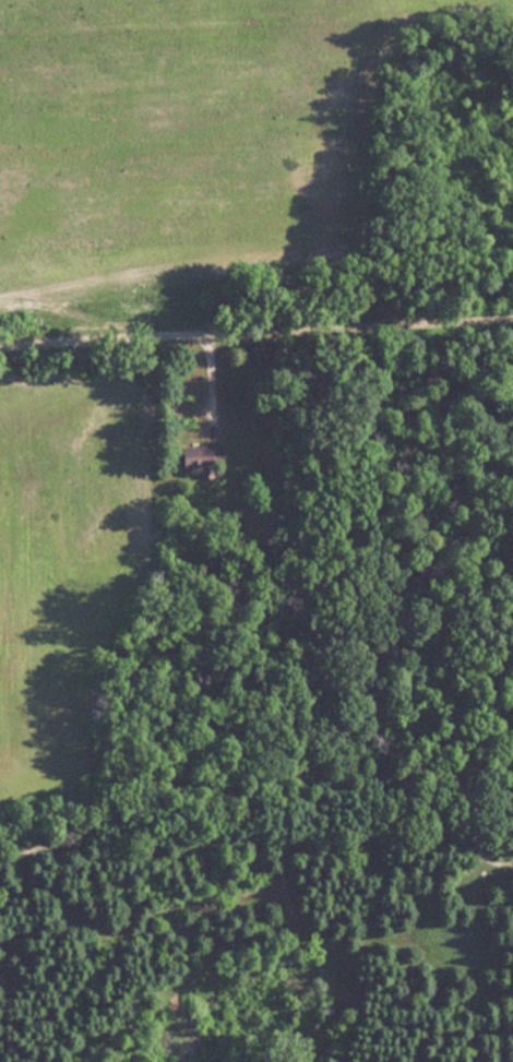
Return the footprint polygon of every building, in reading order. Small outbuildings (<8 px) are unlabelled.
[(180,447),(181,468),(199,467),(199,478),(212,478),(211,462),(222,462),(221,448),(210,449),(210,445),(180,447)]
